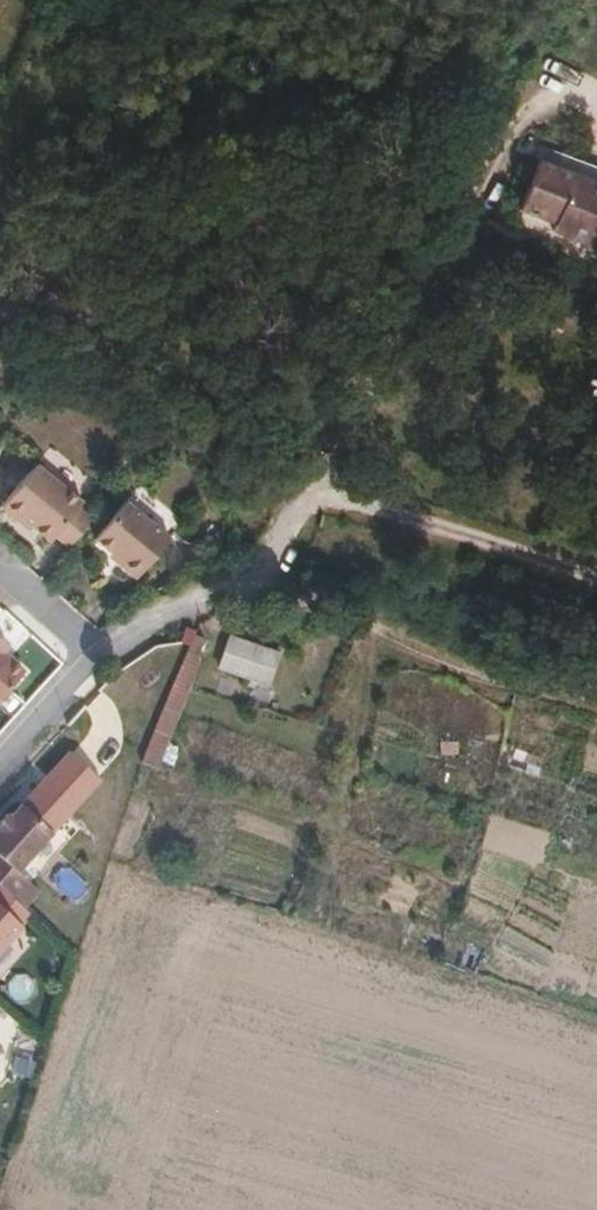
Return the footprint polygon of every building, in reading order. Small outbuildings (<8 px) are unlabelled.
[(517,226),(533,238),(537,231),(551,240),(544,253),(578,273),(596,238),(596,215),(543,183),(517,226)] [(85,496),(41,459),(4,503),(20,516),(25,510),(37,521),(54,535),(58,529),(80,502),(85,496)] [(130,498),(99,534),(142,571),(173,535),(130,498)] [(74,541),(96,514),(80,502),(58,529),(74,541)] [(37,521),(25,510),(20,516),(32,527),(37,521)] [(32,666),(9,646),(15,639),(4,629),(0,633),(0,703),(32,666)] [(212,666),(219,645),(205,640),(198,661),(212,666)] [(244,640),(233,671),(276,687),(288,657),(244,640)] [(185,747),(212,666),(198,661),(171,742),(185,747)] [(176,777),(185,747),(171,742),(161,772),(176,777)] [(56,830),(24,802),(13,815),(10,812),(0,823),(0,829),(0,881),(17,896),(30,880),(20,870),(56,830)] [(28,906),(42,889),(30,880),(17,896),(28,906)] [(25,925),(0,901),(0,953),(25,925)]
